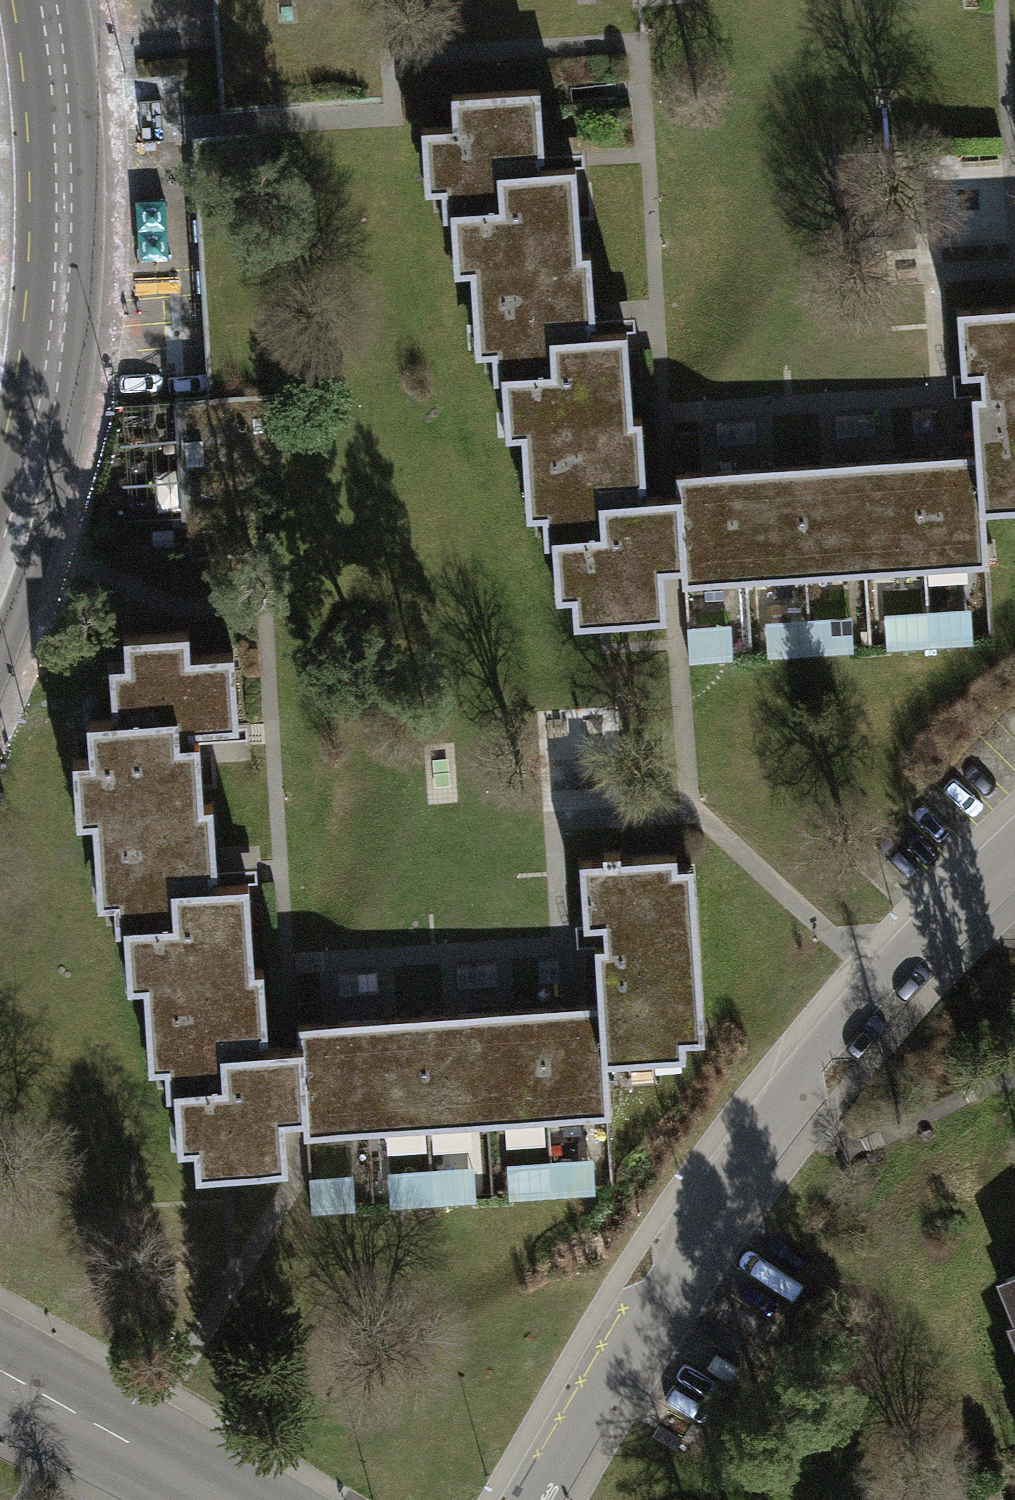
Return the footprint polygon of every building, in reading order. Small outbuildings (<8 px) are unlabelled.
[(471,268),(472,288),(533,284),(532,256),(581,254),(575,166),(535,168),(535,162),(534,156),(543,156),(539,88),(450,94),(452,125),(422,127),(424,157),(426,157),(440,156),(441,188),(443,216),(451,216),(453,239),(455,239),(469,238),(471,268)] [(534,156),(535,162),(535,168),(575,166),(584,165),(583,154),(543,156),(534,156)] [(440,156),(426,157),(428,189),(441,188),(440,156)] [(469,238),(455,239),(457,270),(471,268),(469,238)] [(522,432),(523,452),(585,449),(583,421),(632,418),(627,332),(584,334),(583,329),(583,322),(594,321),(594,320),(590,253),(581,254),(532,256),(533,284),(472,288),(474,320),(476,320),(490,319),(492,350),(494,378),(503,377),(505,402),(520,401),(522,432)] [(976,454),(978,454),(982,512),(1014,509),(1014,306),(957,309),(962,374),(983,373),(984,383),(984,394),(972,395),(976,454)] [(634,318),(594,320),(594,321),(583,322),(583,329),(584,334),(627,332),(635,331),(634,318)] [(490,319),(476,320),(478,350),(492,350),(490,319)] [(983,373),(962,374),(953,375),(954,396),(972,395),(984,394),(984,383),(983,373)] [(119,404),(135,521),(195,512),(178,395),(119,404)] [(520,401),(505,402),(506,433),(522,432),(520,401)] [(663,570),(683,568),(678,494),(660,495),(641,496),(640,486),(645,485),(641,417),(632,418),(583,421),(585,449),(523,452),(525,483),(527,483),(541,482),(543,513),(545,542),(553,542),(555,564),(556,564),(570,563),(572,594),(573,623),(666,617),(663,570)] [(949,456),(918,458),(925,569),(986,565),(982,512),(978,454),(976,454),(949,456)] [(887,460),(857,462),(866,573),(925,569),(918,458),(887,460)] [(830,464),(799,466),(805,577),(866,573),(857,462),(830,464)] [(768,468),(738,470),(746,581),(805,577),(799,466),(768,468)] [(684,585),(746,581),(738,470),(711,472),(677,474),(678,494),(683,568),(684,585)] [(541,482),(527,483),(529,514),(543,513),(541,482)] [(570,563),(556,564),(558,595),(572,594),(570,563)] [(929,621),(930,646),(971,644),(970,619),(929,621)] [(929,621),(888,623),(889,647),(930,646),(929,621)] [(850,626),(809,628),(811,653),(851,651),(850,626)] [(809,628),(768,631),(770,656),(811,653),(809,628)] [(154,807),(203,804),(199,739),(191,740),(191,735),(190,728),(238,725),(234,651),(189,654),(188,631),(124,635),(126,664),(128,694),(113,695),(112,695),(113,718),(87,720),(90,758),(73,759),(75,789),(77,789),(91,788),(93,820),(95,839),(156,836),(154,807)] [(731,634),(687,635),(688,661),(733,659),(731,634)] [(128,694),(126,664),(111,664),(113,695),(128,694)] [(247,725),(238,725),(190,728),(191,735),(191,740),(199,739),(247,737),(247,725)] [(91,788),(77,789),(79,821),(93,820),(91,788)] [(205,972),(254,969),(248,882),(209,885),(209,879),(209,873),(216,873),(216,870),(212,804),(203,804),(154,807),(156,836),(95,839),(97,872),(112,871),(114,902),(116,930),(125,929),(126,954),(128,954),(142,953),(144,985),(145,1004),(207,1000),(205,972)] [(601,1004),(605,1061),(653,1058),(653,1057),(652,1042),(684,1040),(704,1039),(695,896),(693,896),(679,897),(677,866),(676,854),(620,857),(620,851),(604,852),(604,858),(580,860),(584,925),(606,924),(607,933),(607,944),(595,944),(599,1004),(601,1004)] [(692,865),(677,866),(679,897),(693,896),(692,865)] [(256,869),(216,870),(216,873),(209,873),(209,879),(209,885),(248,882),(256,882),(256,869)] [(112,871),(97,872),(98,903),(114,902),(112,871)] [(607,944),(607,933),(606,924),(584,925),(575,925),(577,945),(595,944),(607,944)] [(142,953),(128,954),(129,985),(144,985),(142,953)] [(305,1118),(300,1044),(282,1045),(263,1046),(263,1035),(267,1035),(263,968),(254,969),(205,972),(207,1000),(145,1004),(147,1035),(149,1035),(164,1034),(165,1065),(167,1093),(175,1093),(177,1115),(178,1115),(193,1114),(195,1145),(196,1173),(288,1168),(285,1119),(305,1118)] [(540,1008),(548,1120),(608,1116),(605,1061),(601,1004),(599,1004),(568,1006),(540,1008)] [(548,1120),(540,1008),(510,1010),(480,1011),(488,1123),(548,1120)] [(488,1123),(480,1011),(451,1013),(421,1015),(428,1127),(488,1123)] [(428,1127),(421,1015),(391,1017),(361,1019),(369,1131),(428,1127)] [(369,1131),(361,1019),(329,1021),(298,1023),(300,1044),(305,1118),(306,1135),(369,1131)] [(164,1034),(149,1035),(151,1066),(165,1065),(164,1034)] [(684,1055),(684,1040),(652,1042),(653,1057),(684,1055)] [(193,1114),(178,1115),(180,1146),(195,1145),(193,1114)] [(551,1171),(552,1195),(593,1193),(591,1168),(551,1171)] [(551,1171),(511,1173),(512,1198),(552,1195),(551,1171)] [(473,1175),(432,1178),(434,1204),(475,1201),(473,1175)] [(432,1178),(391,1181),(393,1207),(434,1204),(432,1178)] [(354,1183),(310,1186),(311,1211),(355,1208),(354,1183)] [(1006,1278),(1014,1300),(1014,1275),(1006,1278)]
